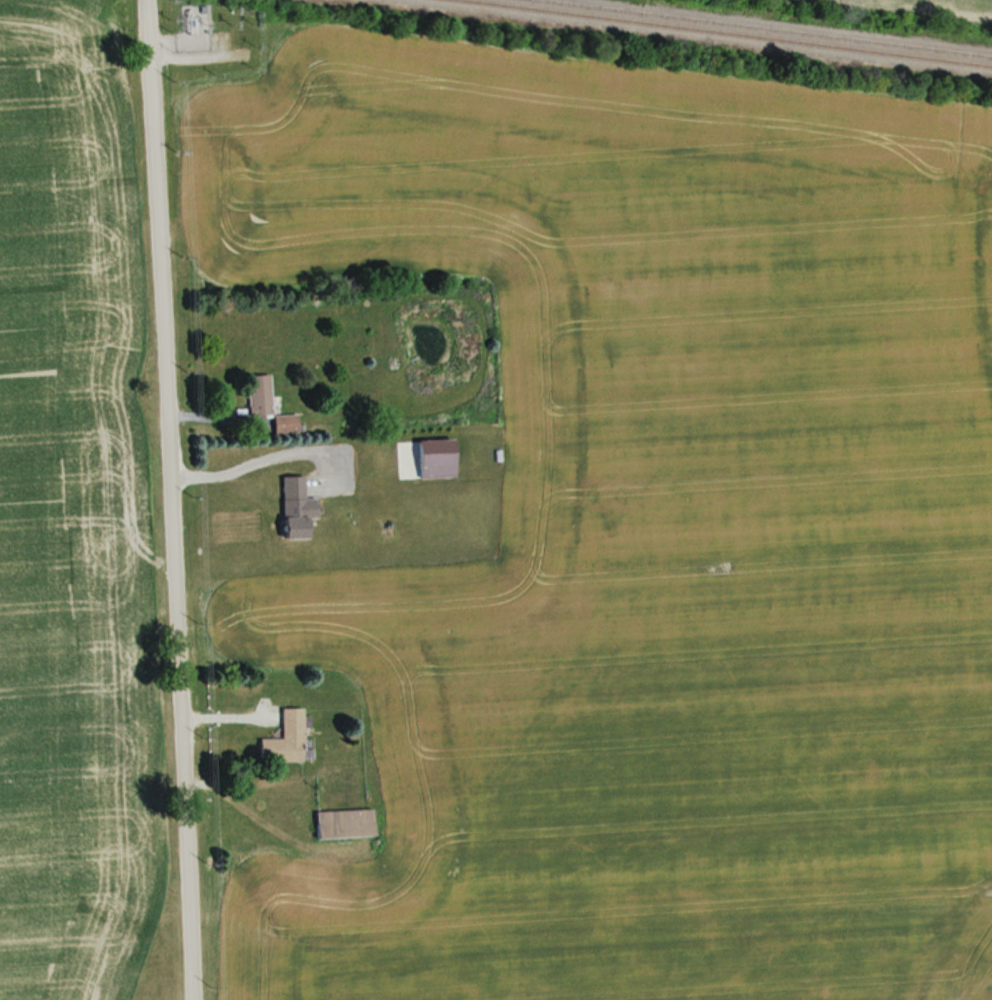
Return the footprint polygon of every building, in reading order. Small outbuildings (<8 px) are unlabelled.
[(248,374),(248,415),(270,415),(270,374),(248,374)] [(273,414),(273,433),(298,433),(298,414),(273,414)] [(306,539),(306,519),(316,519),(316,498),(304,499),(303,476),(281,477),(283,539),(306,539)] [(301,708),(280,708),(280,738),(258,738),(258,761),(301,761),(301,708)] [(316,812),(317,838),(372,836),(371,810),(316,812)]
